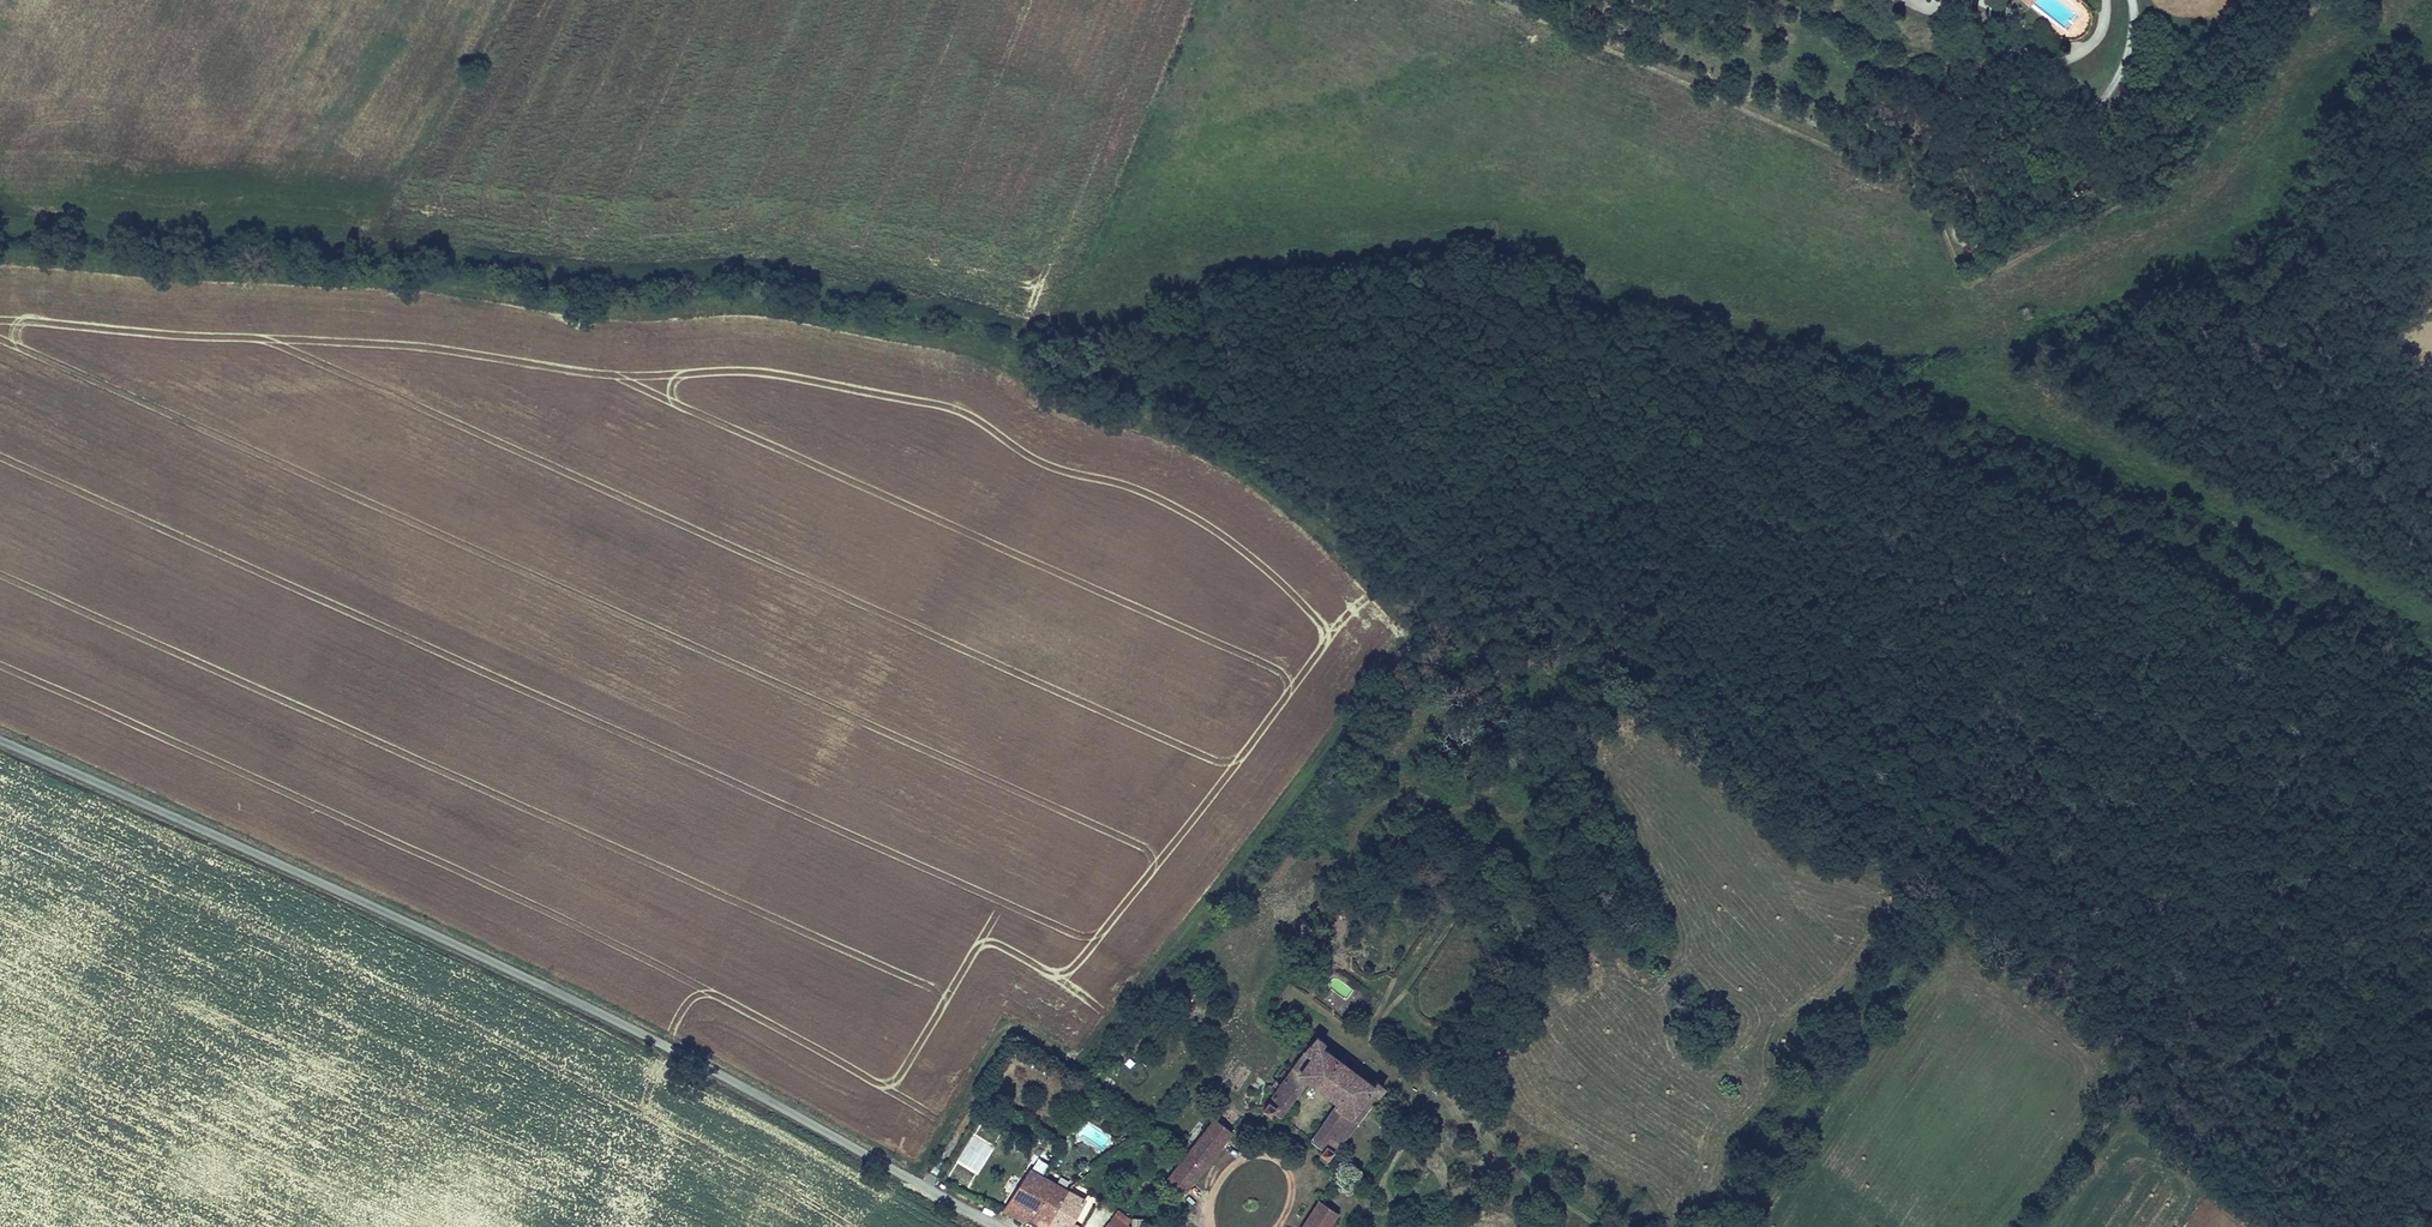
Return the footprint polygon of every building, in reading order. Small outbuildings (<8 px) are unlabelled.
[(2004,12),(2009,6),(2013,0),(1988,0),(2004,12)] [(2009,6),(2022,15),(2025,11),(2033,0),(2013,0),(2009,6)] [(2027,308),(2019,314),(2025,323),(2033,317),(2027,308)] [(1335,976),(1328,984),(1346,998),(1352,991),(1335,976)] [(1323,1047),(1314,1041),(1300,1062),(1307,1066),(1270,1120),(1279,1127),(1284,1120),(1293,1126),(1319,1087),(1346,1105),(1320,1148),(1330,1154),(1326,1160),(1336,1166),(1385,1091),(1374,1083),(1372,1087),(1320,1052),(1323,1047)] [(1222,1131),(1191,1170),(1207,1182),(1238,1144),(1222,1131)] [(1030,1226),(1075,1226),(1087,1207),(1031,1170),(1003,1210),(1030,1226)] [(1348,1224),(1329,1211),(1317,1226),(1345,1226),(1348,1224)] [(1113,1223),(1119,1226),(1129,1226),(1117,1218),(1113,1223)]
